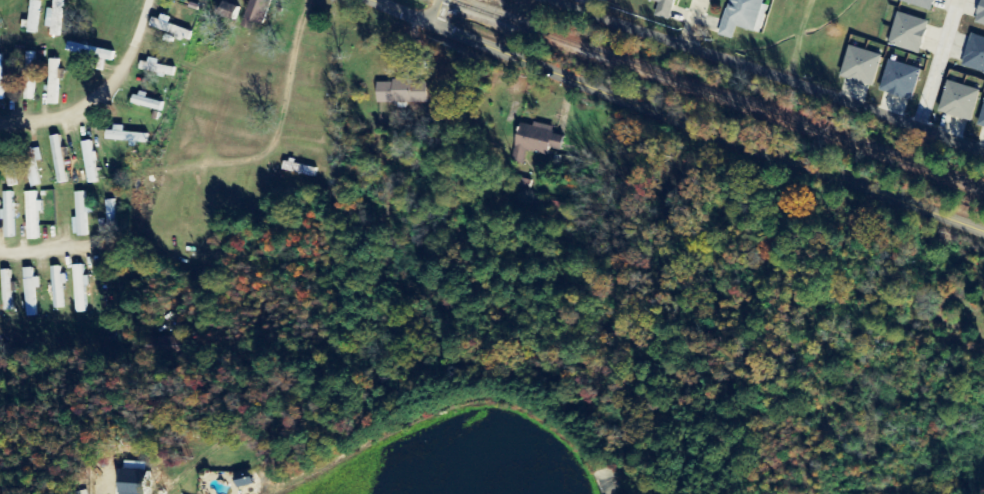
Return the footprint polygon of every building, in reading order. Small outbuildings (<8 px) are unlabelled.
[(48,27),(54,28),(53,36),(61,38),(67,0),(58,0),(56,10),(51,9),(48,27)] [(269,25),(274,0),(253,0),(248,20),(269,25)] [(661,4),(657,17),(673,22),(679,0),(647,0),(661,4)] [(735,40),(739,28),(758,33),(760,26),(765,27),(770,6),(766,5),(767,0),(732,0),(722,37),(735,40)] [(933,12),(937,0),(903,0),(902,2),(933,12)] [(25,21),(24,32),(39,33),(42,2),(33,1),(32,22),(25,21)] [(241,21),(245,8),(227,3),(223,16),(241,21)] [(922,55),(932,23),(900,13),(891,46),(922,55)] [(192,42),(195,33),(173,25),(175,19),(165,15),(163,21),(155,18),(152,28),(192,42)] [(973,35),(962,67),(983,74),(983,38),(973,35)] [(67,51),(113,62),(116,53),(69,42),(67,51)] [(843,78),(875,88),(884,57),(852,47),(843,78)] [(36,101),(37,53),(22,53),(21,100),(36,101)] [(151,63),(144,63),(142,73),(177,77),(178,68),(161,66),(162,60),(152,59),(151,63)] [(60,106),(62,61),(52,60),(50,105),(60,106)] [(923,71),(892,61),(882,91),(914,101),(923,71)] [(380,82),(379,104),(429,105),(430,83),(380,82)] [(974,122),(981,90),(949,83),(942,115),(974,122)] [(166,103),(149,100),(150,96),(137,94),(135,107),(165,113),(166,103)] [(551,156),(552,149),(565,151),(568,138),(555,135),(557,128),(535,123),(534,127),(521,124),(514,163),(526,165),(528,152),(551,156)] [(109,142),(134,143),(134,146),(151,147),(151,135),(127,134),(128,130),(110,129),(109,142)] [(52,138),(57,185),(68,184),(64,137),(52,138)] [(98,184),(96,142),(86,143),(88,184),(98,184)] [(574,153),(555,149),(553,156),(573,159),(574,153)] [(41,187),(39,156),(28,156),(29,188),(41,187)] [(285,171),(317,179),(319,169),(287,161),(285,171)] [(1,212),(1,221),(4,221),(5,239),(16,239),(14,193),(3,194),(4,211),(1,212)] [(41,241),(40,213),(44,213),(43,202),(38,202),(37,193),(26,194),(29,242),(41,241)] [(74,194),(79,237),(91,236),(89,211),(87,193),(74,194)] [(121,235),(115,200),(105,202),(108,220),(100,221),(102,233),(109,232),(110,237),(121,235)] [(89,314),(88,287),(92,287),(91,277),(86,277),(86,266),(76,266),(79,314),(89,314)] [(57,310),(67,308),(62,267),(51,268),(57,310)] [(39,318),(37,290),(42,289),(42,279),(36,279),(35,269),(25,270),(28,318),(39,318)] [(14,312),(13,271),(3,271),(4,312),(14,312)] [(156,473),(128,472),(127,493),(155,493),(156,473)] [(258,485),(254,473),(239,477),(242,489),(258,485)]
